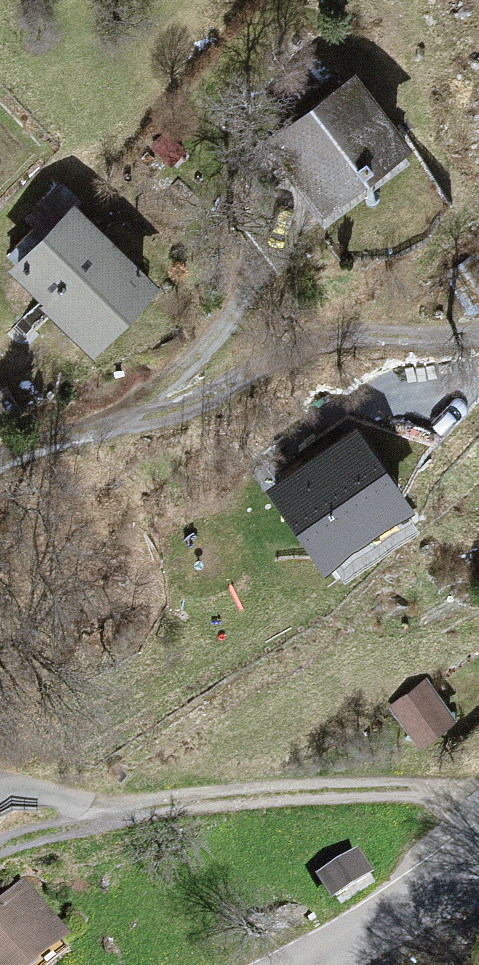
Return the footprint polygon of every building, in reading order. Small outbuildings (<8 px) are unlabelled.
[(358,83),(273,146),(321,211),(406,148),(358,83)] [(155,292),(77,213),(15,274),(93,352),(155,292)] [(406,507),(361,442),(279,500),(325,564),(406,507)] [(429,680),(390,706),(416,745),(455,720),(429,680)] [(360,847),(319,873),(334,897),(375,871),(360,847)] [(24,882),(0,901),(0,964),(19,964),(62,932),(24,882)]
